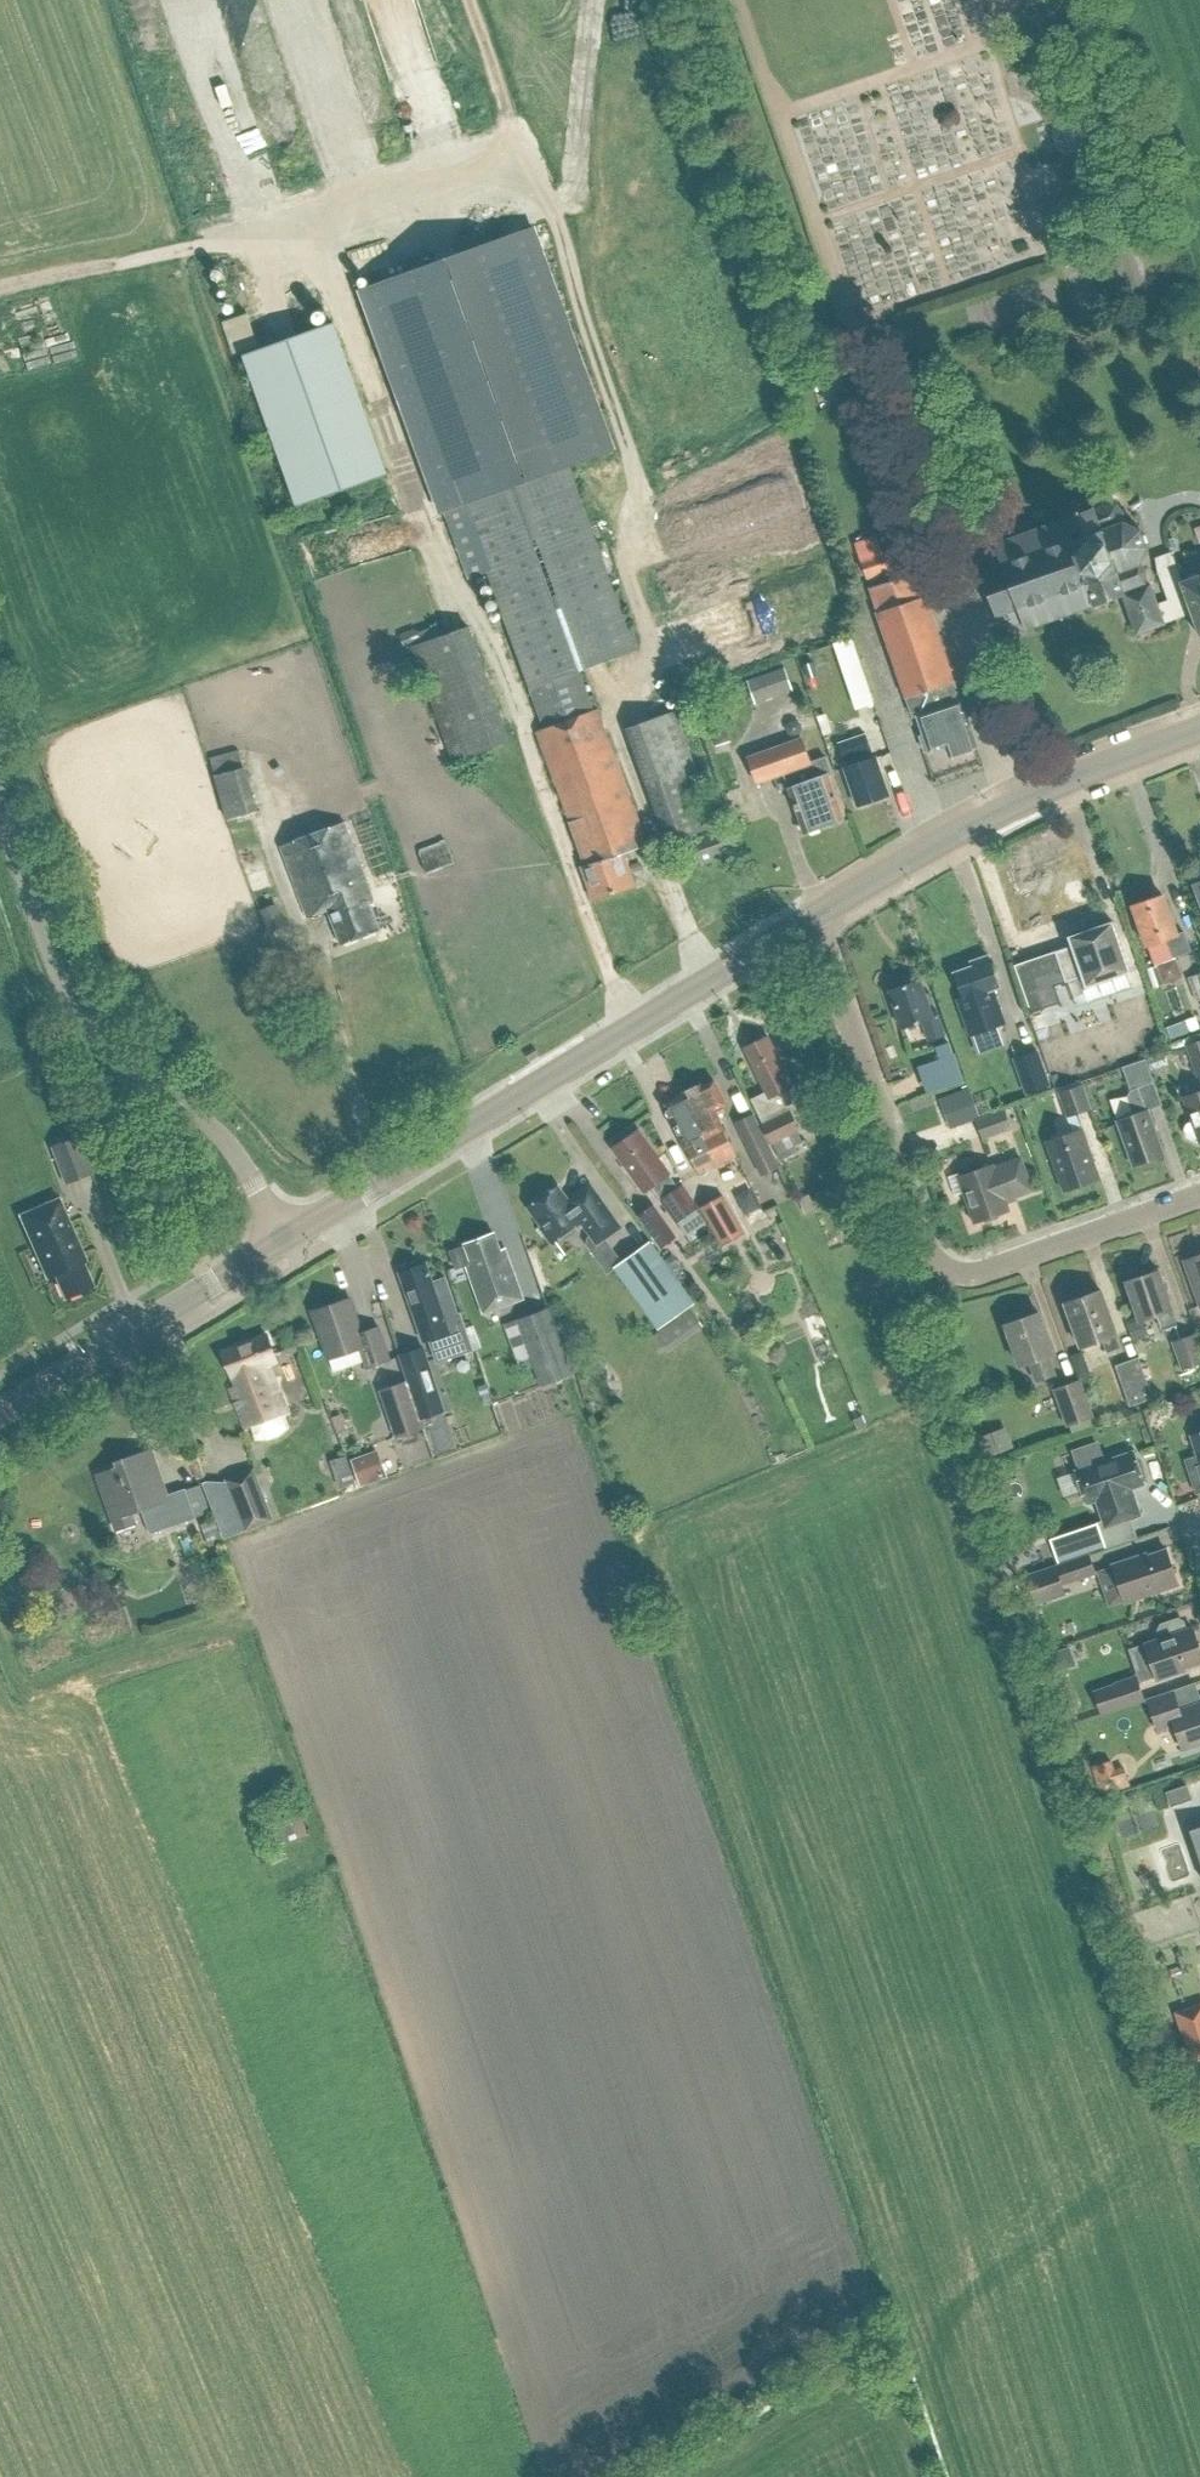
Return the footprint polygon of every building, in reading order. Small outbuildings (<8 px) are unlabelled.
[(593,900),(635,885),(623,853),(647,844),(597,708),(593,709),(578,669),(635,648),(569,466),(614,450),(533,227),(361,289),(441,512),(464,504),(545,728),(537,731),(585,865),(582,867),(593,900)] [(387,473),(334,323),(243,355),(296,505),(387,473)] [(904,345),(898,331),(879,338),(884,352),(904,345)] [(36,489),(48,485),(42,467),(30,471),(36,489)] [(1180,581),(1182,581),(1171,551),(1155,556),(1157,571),(1167,599),(1156,603),(1149,583),(1145,584),(1144,581),(1144,569),(1138,562),(1146,546),(1140,528),(1123,520),(1123,511),(1116,503),(1103,506),(1094,510),(1093,506),(1088,508),(1083,496),(1060,505),(1063,513),(1061,514),(1062,519),(1049,524),(1048,522),(1045,524),(1046,525),(1032,530),(1030,526),(1027,527),(1029,531),(1015,536),(1014,535),(1011,536),(1012,537),(998,543),(997,541),(994,542),(998,553),(988,557),(992,569),(981,573),(996,615),(1007,611),(1012,623),(1022,619),(1026,629),(1029,628),(1029,627),(1043,622),(1043,623),(1046,622),(1046,621),(1059,616),(1061,620),(1064,619),(1062,615),(1076,610),(1077,611),(1080,610),(1079,609),(1093,604),(1095,609),(1098,608),(1097,604),(1123,595),(1137,633),(1192,613),(1180,581)] [(903,576),(900,569),(893,547),(860,558),(870,587),(878,611),(876,612),(904,697),(905,697),(912,716),(917,715),(924,734),(920,736),(925,750),(929,749),(930,752),(946,747),(949,756),(977,746),(961,699),(960,699),(953,681),(954,681),(926,595),(924,596),(915,572),(903,576)] [(1182,581),(1180,581),(1192,613),(1199,635),(1199,574),(1182,581)] [(509,742),(468,626),(412,646),(454,761),(509,742)] [(423,642),(419,631),(418,627),(399,633),(404,649),(412,646),(423,642)] [(260,653),(275,648),(269,633),(254,639),(260,653)] [(792,691),(783,667),(746,680),(755,704),(792,691)] [(713,823),(675,718),(632,733),(672,839),(713,823)] [(838,743),(859,736),(853,720),(823,730),(830,752),(840,748),(838,743)] [(866,734),(859,736),(838,743),(840,748),(846,766),(844,767),(857,805),(889,794),(876,756),(874,757),(866,734)] [(801,740),(788,745),(745,760),(755,787),(784,776),(804,832),(843,818),(830,781),(833,779),(826,759),(810,765),(801,740)] [(256,810),(245,766),(213,773),(224,818),(256,810)] [(344,822),(281,846),(307,917),(327,909),(340,944),(380,929),(369,900),(373,898),(344,822)] [(702,864),(736,853),(727,824),(693,836),(702,864)] [(418,850),(427,873),(454,862),(446,839),(418,850)] [(369,865),(385,859),(378,841),(362,847),(369,865)] [(1177,934),(1163,895),(1133,905),(1154,964),(1190,950),(1184,932),(1177,934)] [(234,908),(240,921),(256,913),(250,901),(234,908)] [(276,903),(259,910),(268,933),(284,926),(276,903)] [(1112,920),(1067,936),(1071,945),(1055,951),(1065,982),(1081,976),(1085,987),(1130,972),(1112,920)] [(1199,969),(1199,954),(1182,958),(1185,972),(1199,969)] [(956,1001),(969,1039),(974,1054),(998,1046),(993,1031),(1006,1026),(993,988),(999,986),(988,955),(971,961),(973,966),(954,972),(963,998),(956,1001)] [(932,1016),(920,979),(889,990),(902,1027),(922,1021),(929,1041),(945,1035),(938,1014),(932,1016)] [(1170,1038),(1190,1030),(1186,1019),(1166,1027),(1170,1038)] [(792,1086),(768,1036),(744,1047),(767,1094),(752,1102),(757,1112),(756,1112),(763,1127),(761,1128),(770,1147),(798,1133),(786,1109),(798,1103),(790,1087),(792,1086)] [(1186,1043),(1196,1074),(1199,1073),(1199,1038),(1186,1043)] [(1039,1049),(1013,1058),(1025,1095),(1051,1086),(1039,1049)] [(1150,1068),(1146,1057),(1119,1066),(1127,1089),(1151,1081),(1147,1068),(1150,1068)] [(714,1082),(704,1087),(702,1083),(685,1092),(718,1164),(736,1156),(716,1114),(727,1109),(714,1082)] [(1082,1085),(1059,1093),(1067,1116),(1090,1107),(1082,1085)] [(978,1116),(969,1089),(945,1097),(953,1124),(978,1116)] [(1199,1141),(1199,1091),(1183,1097),(1199,1142),(1199,1141)] [(683,1094),(663,1104),(685,1148),(698,1174),(718,1164),(685,1092),(682,1093),(683,1094)] [(972,1118),(979,1138),(1009,1128),(1002,1108),(972,1118)] [(1133,1165),(1164,1154),(1148,1109),(1117,1120),(1133,1165)] [(753,1111),(735,1120),(761,1175),(779,1166),(770,1147),(761,1128),(753,1111)] [(670,1173),(638,1129),(612,1147),(645,1191),(652,1186),(678,1221),(699,1206),(683,1184),(679,1187),(669,1173),(670,1173)] [(1064,1190),(1099,1177),(1082,1129),(1046,1142),(1064,1190)] [(89,1172),(74,1134),(46,1145),(60,1183),(89,1172)] [(993,1164),(958,1176),(974,1222),(1009,1210),(1005,1200),(1032,1190),(1021,1158),(994,1167),(993,1164)] [(597,1243),(621,1227),(590,1183),(568,1199),(558,1185),(528,1206),(541,1224),(539,1226),(551,1243),(581,1221),(597,1243)] [(758,1206),(747,1186),(731,1194),(742,1215),(758,1206)] [(742,1231),(721,1193),(699,1206),(720,1243),(742,1231)] [(91,1285),(65,1225),(69,1223),(58,1197),(17,1214),(45,1278),(54,1274),(64,1297),(91,1285)] [(677,1236),(654,1204),(639,1215),(662,1247),(677,1236)] [(465,1243),(465,1245),(450,1251),(456,1267),(466,1263),(483,1312),(523,1298),(505,1248),(500,1249),(494,1232),(465,1243)] [(701,1324),(688,1306),(695,1301),(664,1259),(651,1240),(615,1266),(659,1327),(652,1332),(665,1350),(701,1324)] [(594,1257),(604,1272),(612,1267),(601,1252),(594,1257)] [(672,1270),(680,1264),(672,1254),(664,1259),(672,1270)] [(1184,1260),(1199,1305),(1199,1254),(1184,1260)] [(426,1261),(398,1271),(422,1342),(428,1340),(436,1362),(473,1348),(460,1311),(459,1312),(446,1276),(433,1280),(426,1261)] [(1172,1309),(1159,1269),(1126,1281),(1139,1320),(1157,1314),(1162,1329),(1176,1324),(1171,1309),(1172,1309)] [(1115,1335),(1101,1289),(1064,1302),(1079,1347),(1100,1340),(1105,1354),(1119,1350),(1114,1336),(1115,1335)] [(362,1332),(350,1298),(313,1311),(329,1358),(360,1347),(367,1366),(390,1358),(378,1326),(362,1332)] [(550,1307),(535,1313),(519,1319),(542,1384),(574,1372),(550,1307)] [(1057,1378),(1050,1355),(1053,1353),(1038,1312),(1005,1324),(1020,1365),(1030,1362),(1037,1384),(1057,1378)] [(742,1320),(734,1330),(748,1341),(756,1330),(742,1320)] [(497,1321),(497,1336),(517,1337),(518,1322),(497,1321)] [(498,1342),(493,1329),(470,1337),(475,1351),(498,1342)] [(1180,1368),(1199,1361),(1199,1343),(1196,1331),(1170,1340),(1180,1368)] [(891,1354),(903,1350),(898,1334),(886,1338),(891,1354)] [(286,1425),(283,1417),(281,1412),(286,1410),(267,1361),(275,1358),(266,1335),(223,1352),(237,1386),(231,1388),(249,1438),(265,1439),(275,1435),(286,1425)] [(424,1344),(398,1352),(421,1419),(445,1410),(424,1344)] [(1114,1363),(1124,1390),(1129,1405),(1151,1396),(1136,1355),(1114,1363)] [(1051,1388),(1063,1424),(1091,1415),(1079,1378),(1051,1388)] [(378,1389),(394,1437),(422,1427),(405,1380),(378,1389)] [(337,1432),(346,1429),(341,1414),(332,1417),(337,1432)] [(1197,1454),(1184,1459),(1194,1492),(1199,1490),(1199,1432),(1191,1435),(1197,1454)] [(1076,1471),(1076,1473),(1058,1479),(1065,1500),(1083,1493),(1086,1502),(1096,1499),(1105,1526),(1145,1513),(1136,1485),(1143,1483),(1133,1451),(1104,1461),(1098,1443),(1071,1452),(1077,1470),(1076,1471)] [(133,1517),(131,1512),(142,1508),(150,1532),(195,1517),(185,1488),(167,1494),(151,1449),(131,1455),(133,1461),(98,1473),(115,1524),(120,1529),(133,1524),(133,1517)] [(387,1476),(378,1449),(350,1458),(360,1485),(387,1476)] [(245,1530),(273,1519),(253,1469),(226,1480),(245,1530)] [(199,1523),(207,1545),(220,1540),(212,1518),(199,1523)] [(1057,1561),(1105,1545),(1097,1521),(1049,1538),(1057,1561)] [(1111,1565),(1113,1570),(1097,1576),(1108,1608),(1178,1584),(1166,1548),(1137,1558),(1137,1556),(1111,1565)] [(1089,1554),(1049,1567),(1025,1575),(1036,1607),(1060,1599),(1055,1586),(1095,1572),(1089,1554)] [(1156,1679),(1175,1673),(1174,1671),(1199,1662),(1199,1650),(1192,1626),(1185,1629),(1183,1621),(1178,1618),(1161,1624),(1157,1633),(1158,1638),(1128,1648),(1139,1682),(1155,1676),(1156,1679)] [(1091,1689),(1100,1714),(1144,1699),(1135,1673),(1091,1689)] [(1173,1690),(1147,1699),(1157,1729),(1173,1724),(1182,1749),(1199,1743),(1199,1702),(1196,1703),(1184,1692),(1182,1687),(1173,1690)] [(1163,1790),(1168,1804),(1189,1798),(1184,1784),(1163,1790)] [(261,1817),(270,1844),(306,1833),(297,1806),(261,1817)] [(1190,1827),(1199,1859),(1199,1824),(1190,1827)] [(1176,2012),(1193,2062),(1199,2059),(1199,2004),(1176,2012)]
